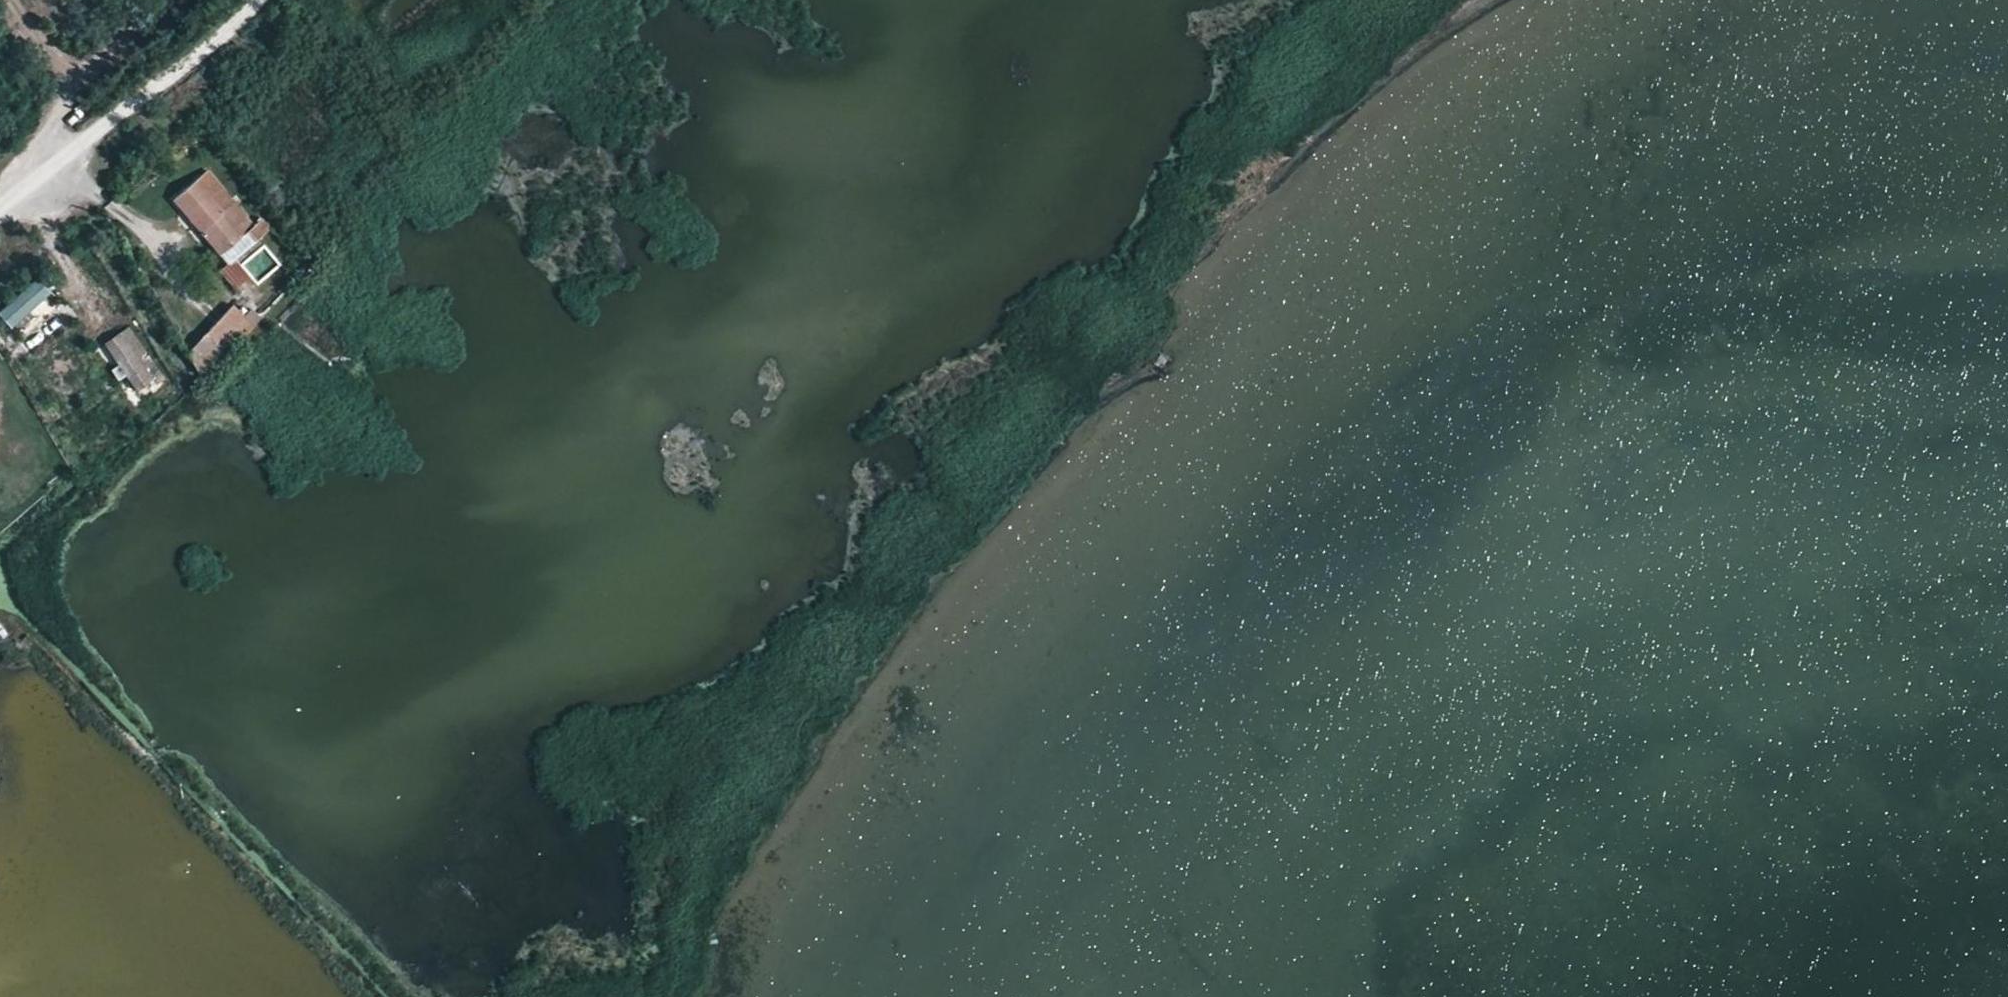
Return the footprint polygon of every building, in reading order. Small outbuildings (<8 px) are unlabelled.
[(173,199),(221,254),(251,226),(204,171),(173,199)] [(251,226),(261,238),(272,229),(261,217),(251,226)] [(251,226),(221,254),(231,265),(261,238),(251,226)] [(0,316),(0,320),(8,330),(54,288),(44,276),(0,316)] [(187,350),(204,377),(255,326),(233,303),(187,350)] [(105,343),(140,390),(151,380),(117,335),(105,343)]
